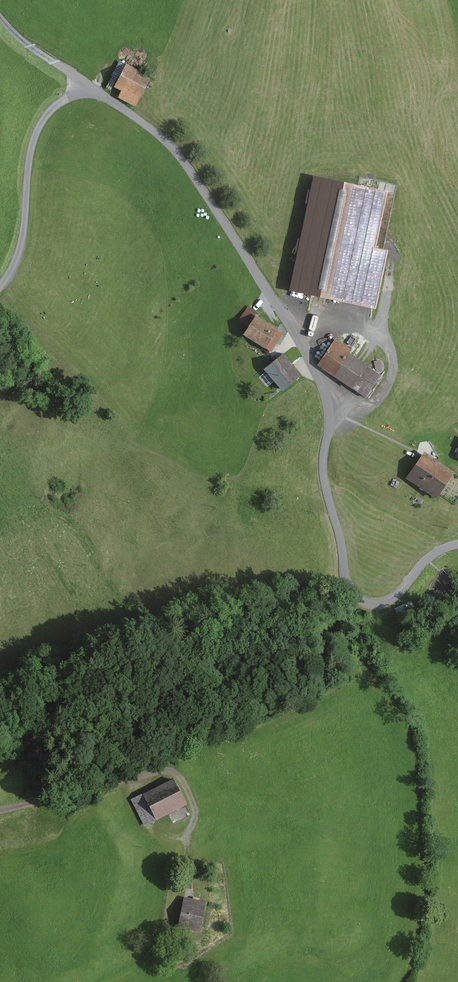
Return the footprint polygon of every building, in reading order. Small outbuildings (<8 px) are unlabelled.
[(151,77),(127,64),(115,87),(122,91),(119,97),(136,106),(151,77)] [(382,191),(313,177),(291,288),(372,305),(383,252),(370,249),(382,191)] [(260,313),(248,306),(239,319),(249,325),(243,335),(271,352),(283,333),(258,317),(260,313)] [(354,348),(336,336),(317,366),(354,389),(356,387),(368,395),(382,373),(350,353),(354,348)] [(284,355),(263,370),(280,393),(301,378),(284,355)] [(455,474),(425,452),(407,479),(437,500),(455,474)] [(443,592),(434,591),(433,595),(433,599),(442,601),(442,596),(443,592)] [(174,778),(132,799),(145,825),(187,804),(174,778)] [(206,902),(184,897),(178,928),(200,932),(206,902)]
